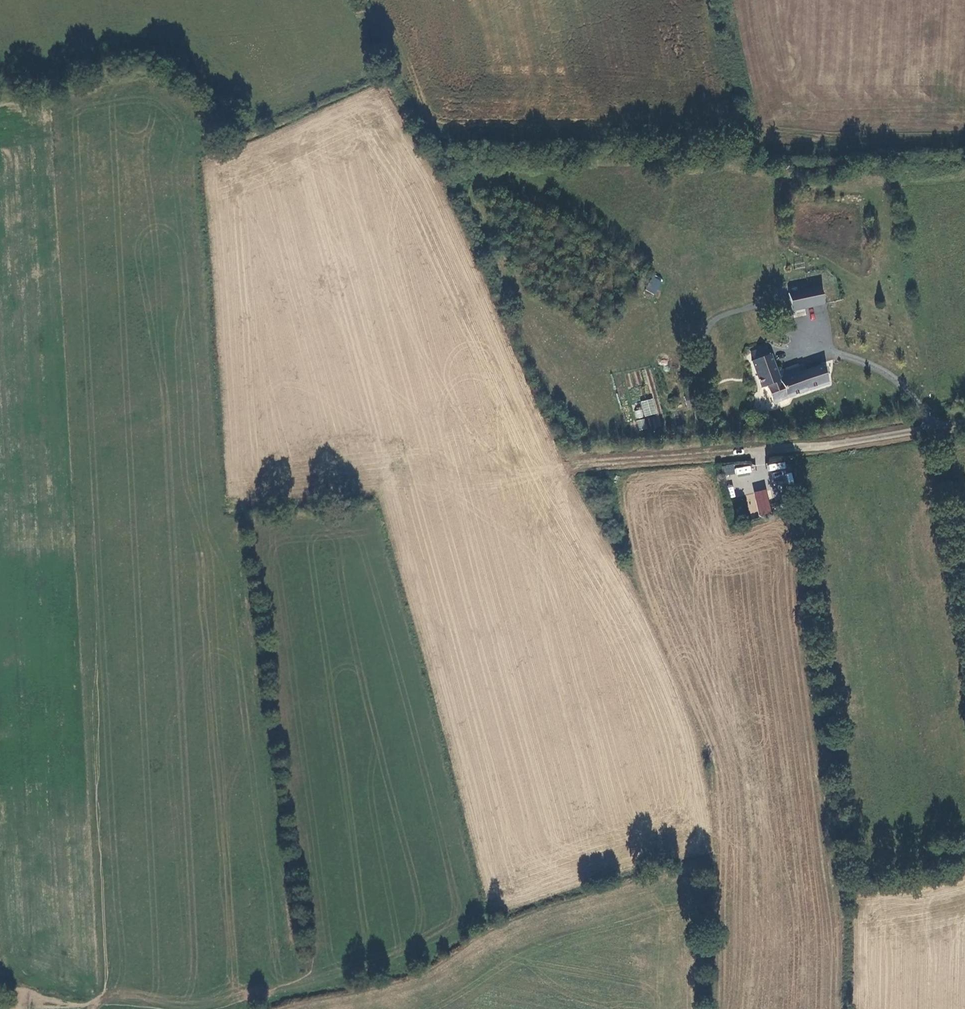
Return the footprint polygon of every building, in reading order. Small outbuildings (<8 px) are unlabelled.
[(651,281),(644,293),(652,298),(659,286),(651,281)] [(787,296),(791,313),(823,306),(819,289),(787,296)] [(752,363),(768,357),(765,350),(749,355),(752,363)] [(797,367),(776,375),(769,357),(768,357),(752,363),(751,364),(761,391),(766,389),(772,406),(806,393),(828,386),(821,367),(800,376),(797,367)] [(654,398),(640,401),(644,417),(658,413),(654,398)] [(686,410),(694,408),(691,398),(683,400),(686,410)] [(658,414),(646,419),(650,429),(661,425),(658,414)] [(639,431),(647,428),(644,418),(636,420),(639,431)] [(793,491),(793,473),(784,473),(784,457),(768,457),(768,470),(775,470),(775,491),(793,491)] [(751,473),(751,466),(734,467),(733,464),(721,465),(722,475),(751,473)] [(818,472),(816,465),(809,467),(811,475),(818,472)] [(769,515),(764,493),(754,495),(759,518),(769,515)]
